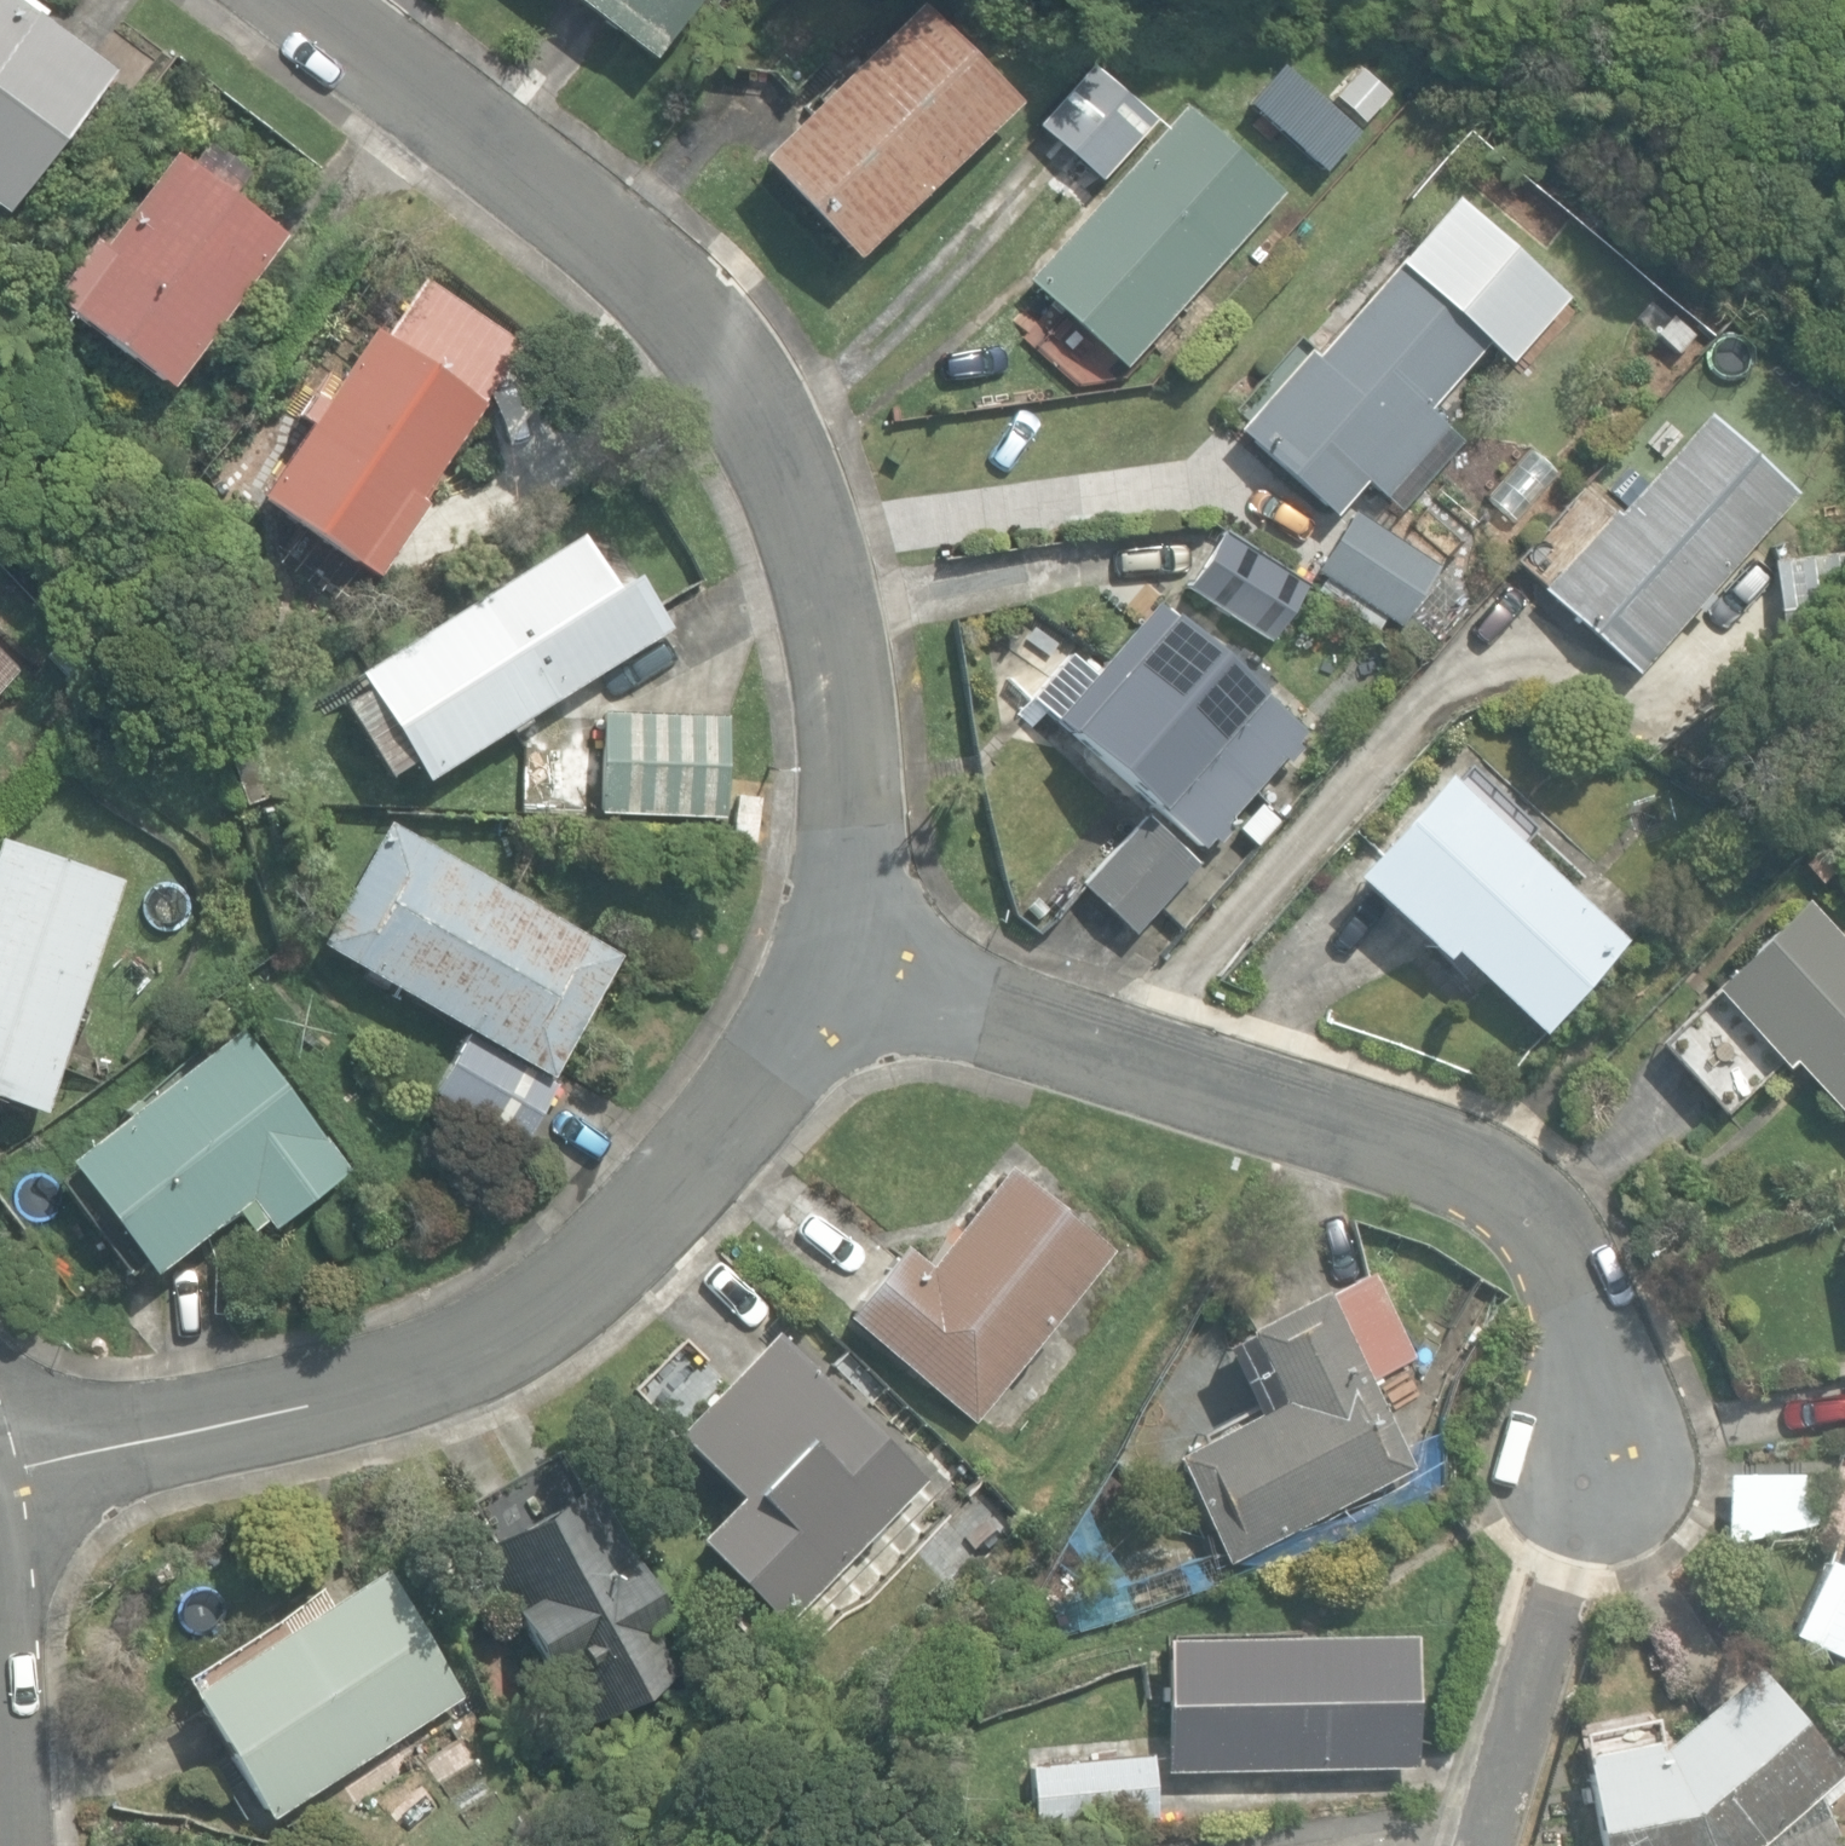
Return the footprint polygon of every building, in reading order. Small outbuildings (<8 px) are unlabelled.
[(0,0),(0,216),(98,82),(0,0)] [(651,62),(698,0),(569,0),(651,62)] [(919,3),(755,157),(845,260),(1013,108),(919,3)] [(1033,123),(1098,184),(1156,122),(1091,61),(1033,123)] [(1024,283),(1122,370),(1272,205),(1178,113),(1024,283)] [(276,239),(160,150),(38,296),(157,387),(276,239)] [(1448,204),(1232,433),(1325,520),(1360,483),(1376,498),(1444,426),(1427,410),(1484,349),(1509,372),(1564,313),(1448,204)] [(1675,354),(1689,337),(1667,319),(1653,336),(1675,354)] [(353,326),(235,491),(359,566),(473,399),(353,326)] [(1533,578),(1636,671),(1793,497),(1704,414),(1533,578)] [(1312,572),(1399,625),(1436,565),(1350,511),(1312,572)] [(1185,587),(1268,640),(1304,583),(1221,530),(1185,587)] [(580,531),(340,661),(413,771),(667,626),(634,573),(616,584),(580,531)] [(1777,662),(1844,656),(1844,553),(1768,560),(1777,662)] [(1044,711),(1197,850),(1300,724),(1145,591),(1044,711)] [(17,668),(0,652),(0,687),(17,668)] [(724,817),(726,713),(599,711),(597,815),(724,817)] [(562,745),(560,787),(591,788),(593,746),(562,745)] [(1433,762),(1340,869),(1433,952),(1446,943),(1538,1030),(1627,931),(1433,762)] [(730,839),(753,842),(759,797),(736,793),(730,839)] [(1238,835),(1256,848),(1277,819),(1259,806),(1238,835)] [(377,814),(304,931),(553,1072),(618,947),(377,814)] [(1080,885),(1130,929),(1192,859),(1142,815),(1080,885)] [(42,1114),(124,882),(0,839),(0,1099),(42,1114)] [(1801,863),(1818,882),(1842,861),(1826,843),(1801,863)] [(1844,1122),(1844,943),(1802,898),(1707,986),(1712,990),(1655,1043),(1723,1115),(1777,1064),(1782,1069),(1789,1062),(1844,1122)] [(237,1022),(59,1150),(145,1267),(225,1206),(248,1234),(345,1163),(237,1022)] [(962,1416),(1104,1246),(1000,1160),(924,1252),(899,1232),(834,1310),(962,1416)] [(1170,1456),(1222,1562),(1409,1471),(1364,1379),(1410,1357),(1368,1273),(1221,1345),(1255,1414),(1170,1456)] [(784,1619),(923,1474),(768,1327),(670,1429),(732,1488),(691,1531),(784,1619)] [(1724,1473),(1724,1544),(1815,1523),(1816,1474),(1724,1473)] [(690,1664),(591,1479),(475,1540),(574,1725),(690,1664)] [(1789,1629),(1844,1656),(1844,1514),(1789,1629)] [(177,1677),(261,1815),(457,1698),(373,1559),(177,1677)] [(1148,1765),(1410,1763),(1409,1627),(1147,1629),(1148,1765)] [(1815,1791),(1840,1770),(1749,1665),(1654,1747),(1649,1738),(1576,1754),(1596,1845),(1844,1845),(1815,1791)] [(1022,1755),(1028,1817),(1145,1806),(1139,1744),(1022,1755)]
